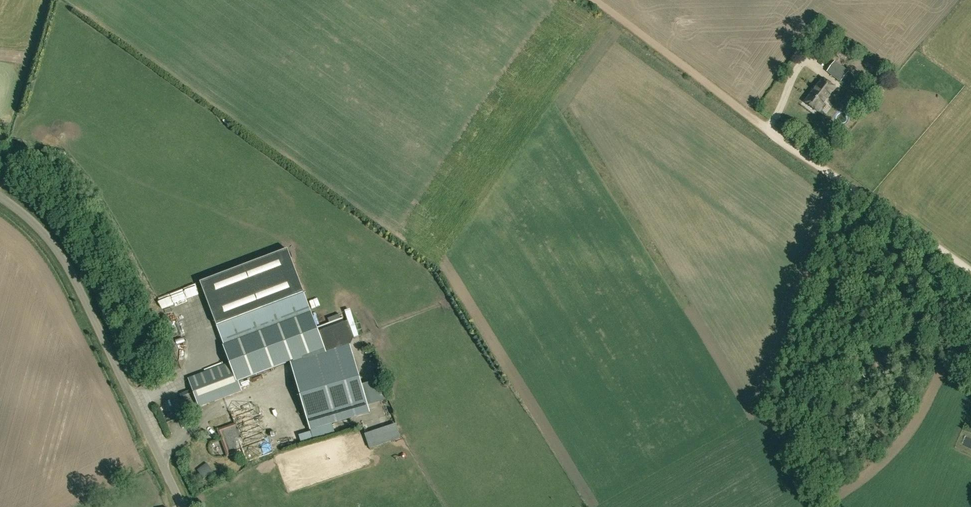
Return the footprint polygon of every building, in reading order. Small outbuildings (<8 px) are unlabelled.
[(848,71),(835,62),(827,72),(840,82),(848,71)] [(818,112),(835,88),(823,78),(805,102),(818,112)] [(848,90),(854,94),(861,86),(855,81),(848,90)] [(854,123),(843,110),(837,114),(848,127),(854,123)] [(225,346),(312,314),(288,250),(201,282),(225,346)] [(353,338),(358,336),(349,308),(344,310),(347,320),(353,338)] [(231,363),(190,378),(200,407),(242,391),(238,381),(325,348),(312,314),(225,346),(231,363)] [(366,401),(353,357),(294,374),(307,418),(366,401)] [(370,401),(385,397),(379,377),(365,381),(370,401)] [(246,459),(271,450),(266,436),(254,403),(230,412),(236,426),(221,432),(227,448),(233,446),(235,451),(240,449),(242,448),(246,459)] [(372,445),(401,436),(397,422),(367,431),(372,445)] [(197,470),(204,479),(213,472),(207,463),(197,470)]
